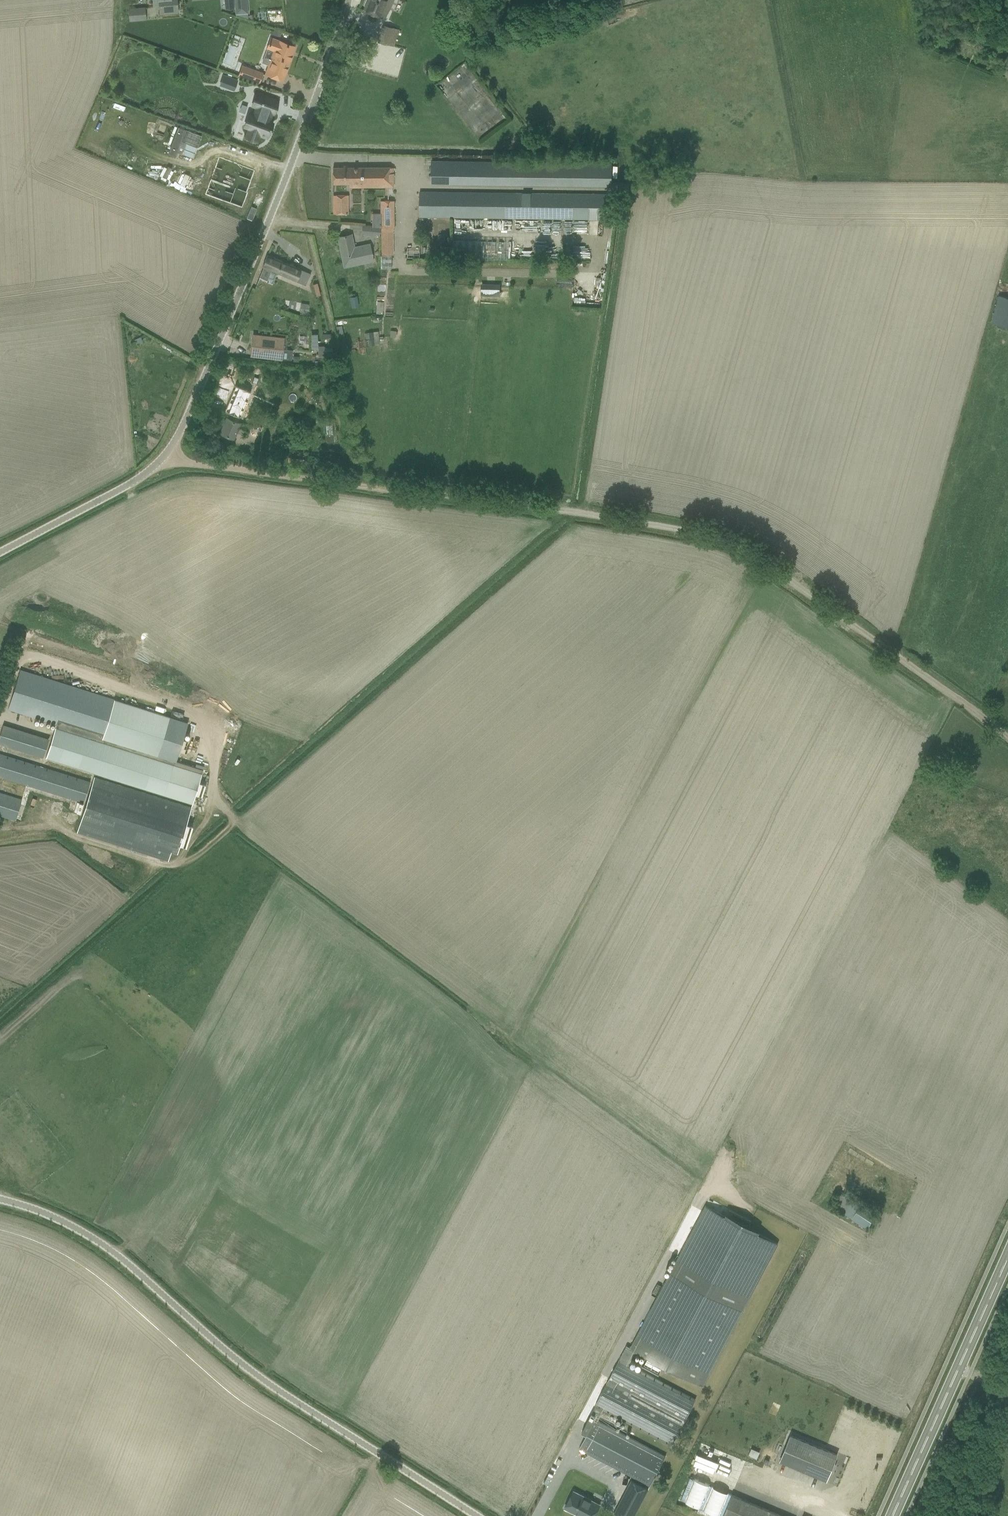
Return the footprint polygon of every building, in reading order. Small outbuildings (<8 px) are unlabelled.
[(161,13),(178,11),(177,0),(153,0),(153,6),(161,6),(161,13)] [(235,14),(248,13),(247,0),(234,0),(235,14)] [(364,9),(373,14),(386,19),(390,10),(389,9),(393,0),(368,0),(364,9)] [(282,24),(282,5),(259,5),(259,17),(272,17),(272,24),(282,24)] [(129,9),(129,20),(145,19),(144,8),(129,9)] [(380,43),(394,47),(399,28),(385,24),(380,43)] [(265,74),(282,80),(295,46),(271,38),(267,48),(274,50),(265,74)] [(256,70),(252,81),(259,84),(263,72),(256,70)] [(223,74),(219,85),(230,90),(231,87),(235,89),(238,80),(223,74)] [(267,138),(271,127),(267,126),(272,113),(273,113),(278,102),(275,101),(275,99),(265,95),(260,108),(257,106),(253,116),(249,114),(245,126),(249,128),(245,137),(257,141),(259,135),(267,138)] [(431,161),(431,184),(612,187),(612,163),(431,161)] [(228,172),(223,185),(229,187),(224,201),(242,208),(248,192),(247,192),(255,170),(237,164),(237,165),(234,174),(228,172)] [(348,184),(348,187),(393,187),(392,168),(343,168),(333,168),(333,183),(343,183),(348,184)] [(420,216),(608,217),(608,192),(420,192),(420,216)] [(333,195),(333,214),(348,214),(348,195),(333,195)] [(382,227),(382,254),(392,254),(392,231),(393,231),(393,202),(382,202),(382,213),(373,213),(373,226),(373,227),(380,227),(382,227)] [(362,225),(361,234),(379,236),(380,227),(373,227),(373,226),(362,225)] [(338,237),(344,267),(354,265),(372,261),(369,244),(354,247),(351,235),(338,237)] [(263,267),(259,278),(272,283),(277,273),(306,285),(311,274),(267,255),(262,267),(263,267)] [(392,268),(392,257),(381,257),(381,267),(392,268)] [(481,296),(500,296),(500,284),(481,284),(481,296)] [(356,295),(350,296),(353,312),(359,311),(356,295)] [(991,322),(1007,327),(1007,298),(998,295),(991,322)] [(301,303),(299,312),(307,313),(308,304),(301,303)] [(379,331),(367,331),(368,344),(379,343),(379,331)] [(323,333),(311,333),(311,347),(319,348),(319,355),(323,355),(323,333)] [(253,335),(250,355),(282,358),(291,359),(293,350),(283,349),(284,339),(253,335)] [(242,387),(232,413),(247,419),(253,405),(253,406),(255,403),(254,402),(258,393),(242,387)] [(220,433),(234,438),(236,431),(245,435),(249,426),(236,421),(226,417),(220,433)] [(219,441),(216,447),(226,451),(229,445),(219,441)] [(187,724),(21,671),(8,710),(56,725),(46,759),(94,774),(77,831),(168,860),(171,850),(177,852),(179,844),(186,846),(192,826),(186,824),(195,794),(202,796),(205,785),(199,783),(203,769),(202,769),(203,766),(196,764),(195,767),(175,761),(179,747),(186,750),(189,742),(182,740),(187,724)] [(43,758),(49,741),(3,726),(0,736),(0,744),(43,758)] [(84,803),(91,781),(0,753),(0,777),(84,803)] [(16,820),(23,799),(0,792),(0,815),(16,820)] [(841,1212),(867,1229),(876,1216),(849,1199),(841,1212)] [(579,1448),(649,1487),(665,1457),(597,1421),(603,1410),(671,1446),(696,1399),(629,1364),(636,1350),(702,1386),(777,1243),(747,1228),(751,1221),(730,1209),(726,1216),(705,1205),(630,1347),(627,1346),(595,1406),(596,1406),(582,1432),(586,1434),(579,1448)] [(780,1461),(826,1480),(830,1472),(833,1472),(836,1465),(834,1462),(837,1454),(791,1435),(780,1461)] [(751,1448),(749,1455),(757,1459),(760,1452),(751,1448)] [(716,1491),(724,1474),(704,1465),(696,1482),(716,1491)] [(622,1515),(635,1515),(648,1488),(632,1480),(616,1513),(622,1515)] [(581,1515),(594,1515),(596,1513),(600,1505),(573,1491),(569,1499),(565,1508),(581,1515)] [(732,1495),(723,1515),(783,1515),(732,1495)]
